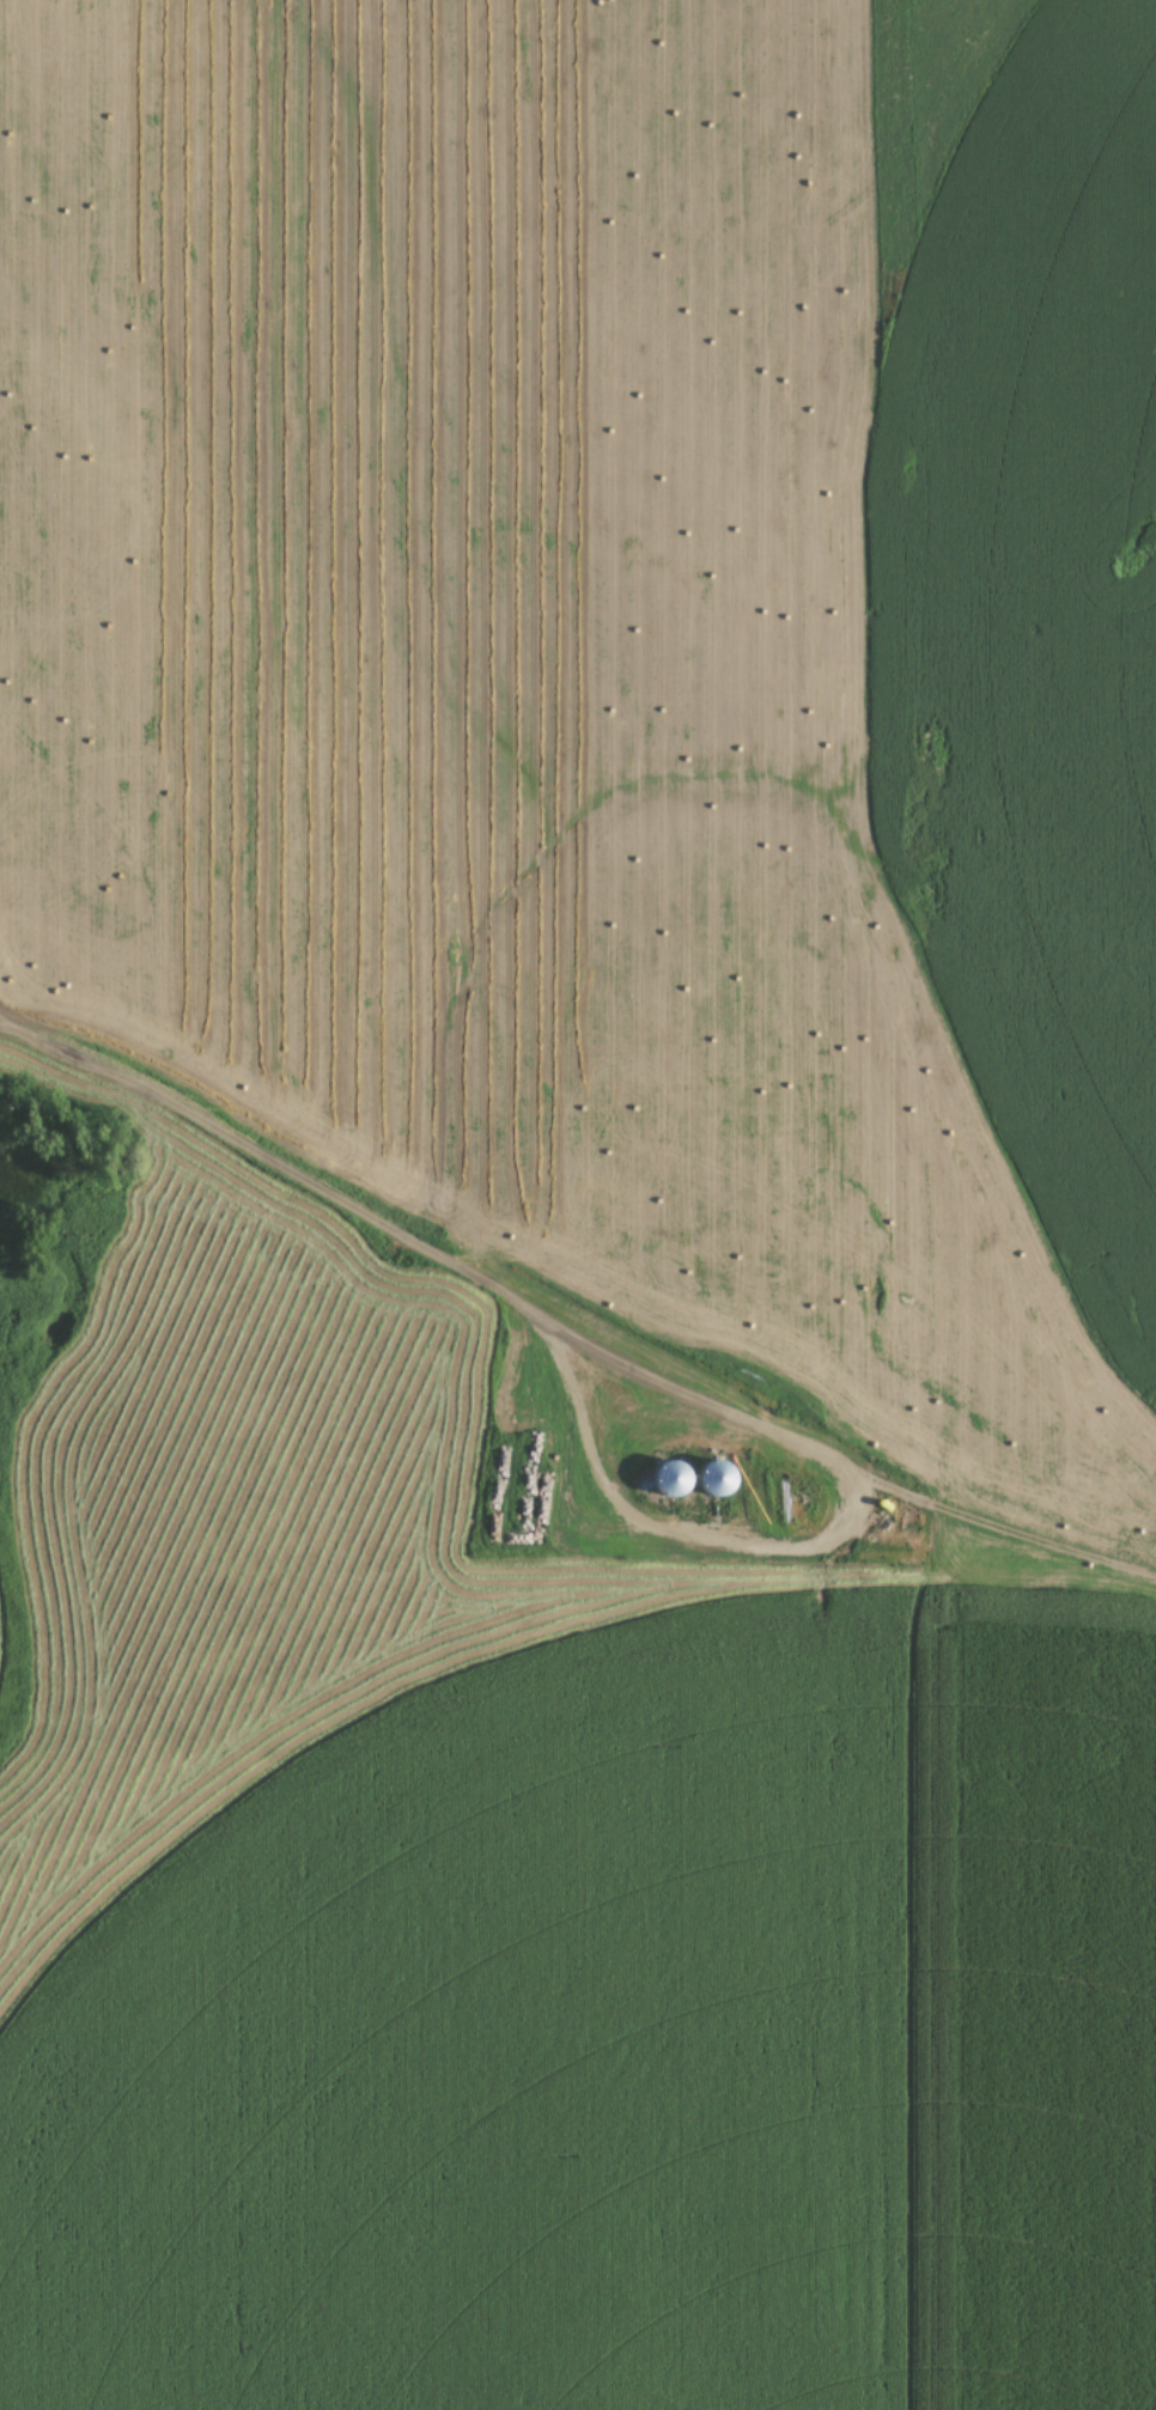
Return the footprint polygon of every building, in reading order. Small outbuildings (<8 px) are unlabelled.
[(707,1499),(731,1484),(717,1461),(693,1475),(707,1499)] [(657,1497),(677,1496),(676,1462),(655,1463),(657,1497)]
